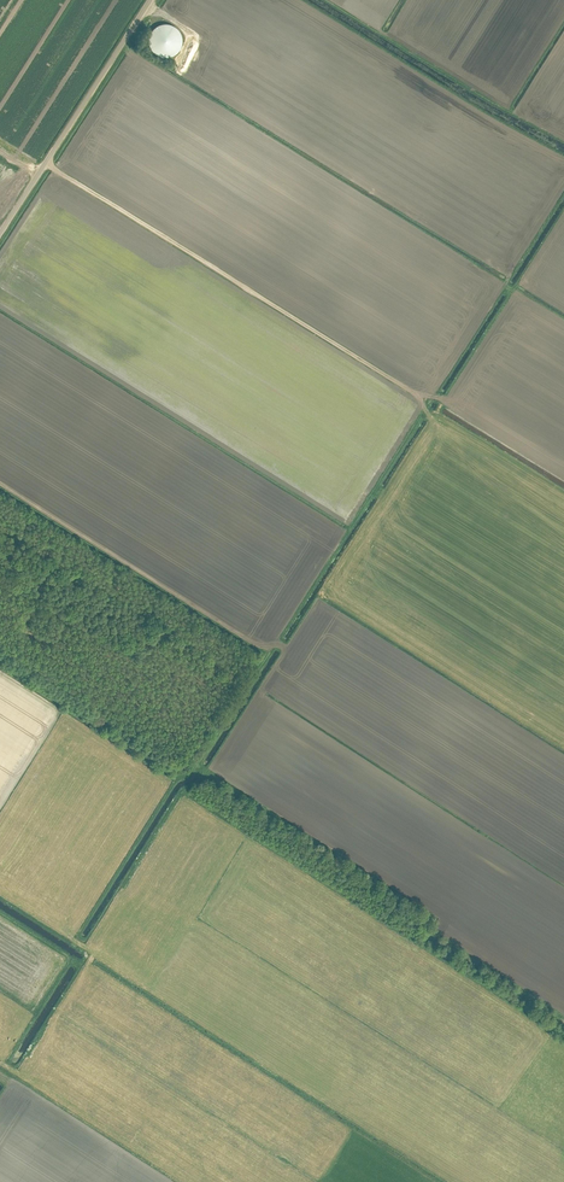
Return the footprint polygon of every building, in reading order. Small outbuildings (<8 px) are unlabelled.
[(180,36),(179,34),(178,31),(176,29),(174,27),(172,26),(169,25),(167,24),(164,24),(161,24),(159,25),(156,26),(154,27),(152,29),(150,31),(149,34),(148,36),(148,39),(148,42),(149,44),(150,47),(151,49),(153,51),(155,53),(157,54),(160,55),(163,56),(165,56),(168,55),(171,54),(173,53),(175,51),(177,49),(178,47),(179,44),(180,42),(180,39),(180,36)]
